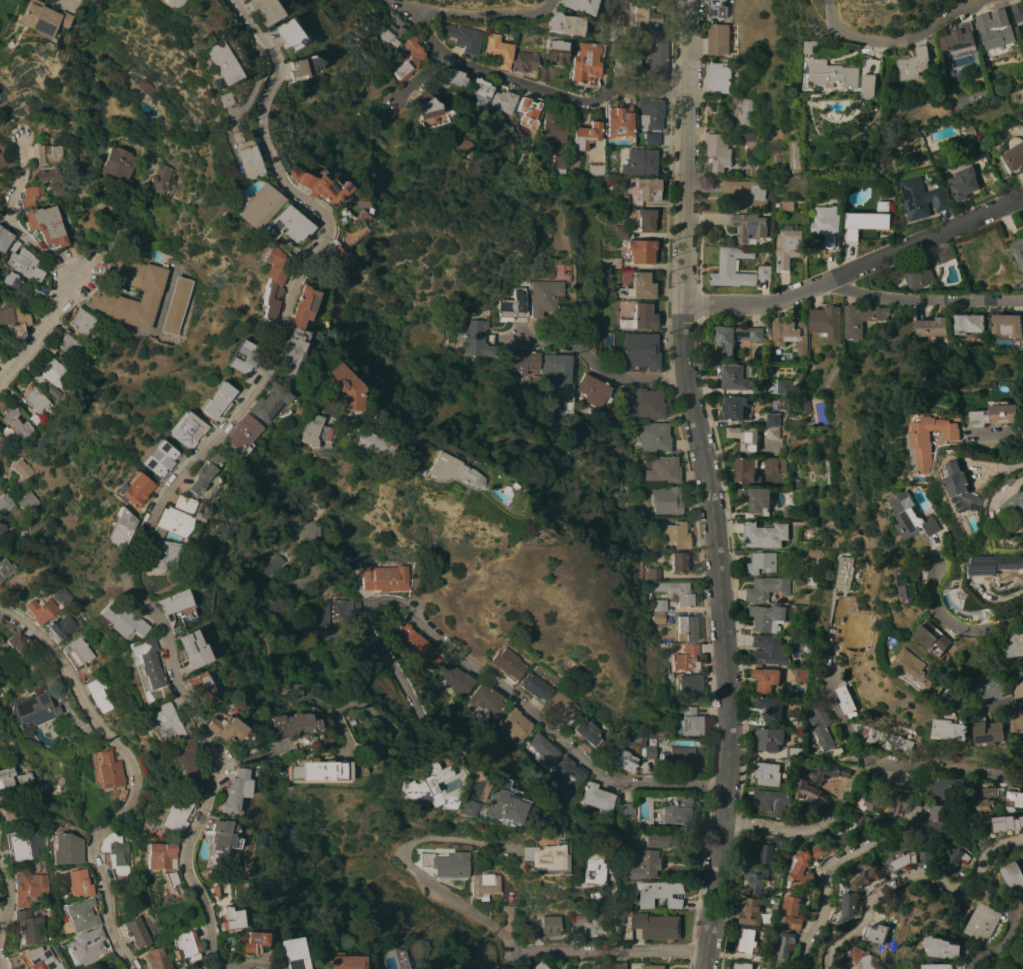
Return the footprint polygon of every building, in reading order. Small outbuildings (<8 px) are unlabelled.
[(10,20),(20,0),(22,0),(30,0),(36,3),(35,6),(52,14),(53,11),(64,16),(59,28),(49,23),(47,27),(48,28),(45,36),(43,35),(42,37),(41,37),(40,39),(30,35),(31,32),(21,28),(20,29),(14,26),(14,25),(10,23),(11,20),(10,20)] [(159,9),(173,0),(153,0),(159,9)] [(239,1),(241,0),(268,0),(277,14),(255,27),(239,1)] [(559,5),(560,0),(594,0),(590,16),(585,15),(586,13),(572,9),(571,10),(568,9),(568,7),(559,5)] [(621,6),(624,0),(631,0),(631,3),(632,3),(632,5),(637,5),(637,2),(641,3),(641,0),(658,0),(658,4),(654,3),(654,12),(662,13),(662,24),(656,24),(656,25),(652,25),(652,24),(649,24),(649,27),(641,27),(641,39),(625,39),(625,26),(627,26),(627,25),(620,25),(620,24),(618,24),(618,20),(621,20),(621,13),(627,13),(627,11),(628,10),(630,8),(621,6)] [(710,1),(708,0),(731,0),(731,1),(722,1),(722,6),(726,6),(725,18),(710,17),(710,16),(708,16),(708,6),(710,6),(710,1)] [(1011,5),(1022,0),(1022,21),(1017,23),(1011,5)] [(174,13),(179,10),(183,15),(179,18),(177,15),(176,16),(174,13)] [(381,35),(377,31),(381,28),(382,30),(387,24),(388,25),(390,23),(396,29),(399,26),(395,22),(396,21),(388,14),(392,11),(395,13),(396,13),(397,13),(399,15),(409,25),(406,28),(406,30),(399,38),(401,39),(394,47),(381,35)] [(988,11),(993,26),(1000,23),(1001,25),(1011,21),(1017,41),(988,50),(982,32),(980,33),(974,16),(988,11)] [(547,19),(556,12),(560,16),(570,16),(581,18),(578,36),(558,33),(558,32),(547,30),(547,19)] [(279,55),(272,44),(275,41),(266,28),(281,17),(282,18),(284,17),(299,38),(297,40),(298,41),(279,55)] [(940,37),(952,33),(951,29),(953,28),(953,26),(953,25),(954,24),(956,24),(957,24),(959,24),(959,23),(970,20),(973,30),(972,30),(976,46),(951,53),(950,48),(943,50),(940,37)] [(482,32),(478,44),(480,45),(476,56),(462,52),(464,46),(454,43),(455,38),(438,32),(441,23),(457,28),(458,24),(482,32)] [(709,24),(729,24),(729,54),(723,54),(723,55),(714,55),(714,53),(709,53),(709,24)] [(668,30),(667,73),(666,73),(666,76),(661,76),(661,78),(643,78),(643,68),(650,68),(650,44),(652,44),(652,41),(653,30),(668,30)] [(393,72),(396,69),(395,68),(397,66),(398,67),(410,58),(410,52),(404,44),(407,35),(413,32),(418,39),(415,41),(418,44),(418,46),(420,46),(421,47),(422,48),(422,51),(424,51),(424,61),(419,61),(419,62),(417,62),(417,69),(413,69),(410,72),(412,74),(403,81),(402,79),(400,81),(393,72)] [(488,32),(501,34),(500,41),(514,44),(511,62),(510,62),(509,70),(496,68),(498,56),(484,54),(488,32)] [(566,61),(546,59),(547,48),(544,47),(545,41),(546,41),(546,39),(554,40),(555,39),(560,40),(560,41),(567,42),(566,44),(568,44),(566,61)] [(232,76),(215,86),(195,50),(212,40),(232,76)] [(600,44),(605,45),(604,56),(598,55),(597,61),(601,61),(600,70),(599,78),(595,77),(594,86),(587,85),(588,80),(585,80),(584,83),(578,82),(578,81),(571,80),(574,55),(578,55),(580,42),(600,44)] [(927,44),(931,70),(920,72),(921,77),(900,80),(897,60),(917,56),(915,46),(927,44)] [(513,69),(515,57),(518,57),(519,50),(532,53),(533,51),(540,52),(540,55),(539,55),(536,70),(528,69),(528,72),(513,69)] [(639,50),(639,65),(635,65),(635,67),(637,68),(637,72),(636,73),(612,74),(612,66),(615,66),(615,50),(639,50)] [(279,72),(283,70),(283,68),(280,68),(279,62),(298,57),(298,56),(302,55),(303,56),(304,56),(313,61),(310,65),(313,67),(310,71),(304,73),(304,72),(302,72),(300,75),(294,77),(293,76),(290,77),(290,76),(280,78),(279,72)] [(810,59),(827,59),(827,64),(843,64),(843,67),(859,67),(858,88),(844,88),(844,82),(834,82),(834,87),(826,87),(826,84),(810,83),(810,59)] [(729,63),(731,78),(728,93),(709,93),(706,78),(710,63),(729,63)] [(538,79),(542,67),(548,69),(545,80),(538,79)] [(441,79),(444,72),(445,71),(447,69),(449,69),(464,74),(463,76),(467,78),(463,88),(453,84),(453,82),(447,80),(446,81),(441,79)] [(876,74),(876,97),(862,97),(863,74),(876,74)] [(489,83),(488,85),(491,86),(492,84),(494,84),(490,96),(491,97),(487,108),(469,101),(474,87),(472,86),(475,77),(477,78),(480,77),(480,79),(484,81),(489,83)] [(136,85),(143,78),(154,89),(152,91),(151,90),(147,95),(136,85)] [(417,94),(422,89),(429,97),(429,96),(434,102),(436,102),(438,104),(440,113),(418,119),(416,111),(417,109),(416,107),(417,106),(411,99),(417,94)] [(208,96),(219,91),(224,103),(213,108),(208,96)] [(511,114),(490,106),(495,91),(501,93),(501,91),(505,92),(506,91),(518,95),(511,114)] [(520,123),(523,115),(517,113),(519,110),(518,109),(522,97),(530,99),(530,98),(537,100),(537,98),(541,100),(538,109),(542,111),(539,121),(538,121),(538,123),(537,125),(535,125),(533,124),(532,127),(530,126),(529,128),(524,126),(524,125),(520,123)] [(754,99),(753,113),(760,114),(759,124),(741,123),(742,108),(735,108),(735,98),(754,99)] [(638,129),(638,114),(642,114),(642,108),(635,108),(635,99),(662,99),(661,130),(638,129)] [(616,135),(616,136),(607,136),(608,104),(616,104),(616,107),(619,107),(619,105),(631,105),(631,107),(632,107),(632,135),(616,135)] [(540,139),(542,124),(544,125),(546,109),(558,111),(558,119),(568,120),(565,142),(540,139)] [(574,126),(590,127),(590,120),(600,121),(600,122),(605,123),(604,133),(599,133),(598,140),(592,140),(591,142),(589,142),(587,142),(586,151),(572,149),(574,126)] [(222,134),(230,131),(234,142),(226,144),(222,134)] [(647,133),(660,133),(659,145),(646,145),(647,133)] [(722,133),(722,140),(728,140),(728,148),(730,148),(730,172),(712,172),(712,169),(711,169),(711,163),(713,163),(713,160),(712,159),(711,158),(711,156),(708,156),(708,144),(705,144),(705,133),(715,133),(722,133)] [(1022,166),(1022,168),(1022,170),(1015,175),(1013,172),(1010,173),(1005,165),(1008,163),(1002,155),(1010,149),(1009,147),(1008,144),(1008,142),(1009,139),(1010,138),(1012,137),(1014,136),(1015,136),(1018,137),(1020,137),(1022,139),(1022,141),(1022,166)] [(791,168),(801,168),(799,139),(789,140),(791,168)] [(36,145),(47,144),(47,145),(61,145),(61,159),(58,159),(58,161),(47,162),(47,163),(44,163),(44,162),(37,162),(36,145)] [(245,144),(254,172),(236,178),(227,150),(245,144)] [(115,147),(116,146),(132,153),(132,155),(136,157),(132,166),(135,167),(133,172),(131,171),(125,184),(99,172),(109,152),(107,151),(109,146),(111,147),(111,145),(115,147)] [(627,174),(627,167),(617,167),(618,148),(639,149),(639,148),(642,148),(642,149),(657,149),(656,175),(627,174)] [(567,157),(564,175),(553,173),(554,168),(553,168),(555,155),(567,157)] [(173,168),(168,181),(169,190),(154,192),(153,182),(151,182),(150,180),(150,177),(151,176),(153,175),(159,163),(173,168)] [(588,175),(588,163),(603,163),(603,175),(588,175)] [(36,171),(48,170),(48,169),(53,168),(53,165),(59,165),(59,167),(65,167),(67,180),(49,182),(49,180),(38,182),(36,171)] [(972,165),(977,175),(975,176),(980,189),(967,194),(968,197),(958,202),(948,179),(956,175),(955,172),(972,165)] [(299,190),(297,189),(286,183),(288,180),(284,175),(289,170),(292,173),(292,172),(306,178),(315,171),(321,179),(322,178),(328,185),(334,180),(341,188),(329,199),(329,200),(328,202),(326,203),(325,203),(323,202),(320,205),(312,197),(311,198),(310,198),(308,198),(307,198),(306,197),(306,196),(306,194),(307,193),(308,193),(307,192),(301,197),(297,192),(298,191),(299,190)] [(920,177),(919,178),(920,180),(922,180),(925,192),(930,190),(942,185),(951,206),(937,212),(932,201),(928,202),(931,215),(910,221),(899,181),(920,175),(920,177)] [(639,188),(636,188),(636,178),(660,179),(660,191),(659,191),(658,201),(639,200),(639,188)] [(761,181),(761,187),(765,187),(765,199),(767,199),(766,210),(724,209),(724,180),(761,181)] [(274,199),(249,228),(244,225),(242,227),(228,214),(230,212),(229,211),(254,182),(274,199)] [(55,196),(52,183),(61,184),(61,185),(65,184),(66,191),(64,192),(64,194),(55,196)] [(20,198),(25,197),(24,188),(36,186),(37,186),(43,185),(44,193),(38,194),(38,197),(37,199),(36,200),(34,201),(35,205),(22,208),(20,198)] [(626,208),(626,207),(616,207),(616,194),(628,194),(628,208),(626,208)] [(877,213),(876,213),(875,238),(855,238),(854,245),(843,245),(843,230),(845,230),(845,225),(849,225),(849,214),(844,214),(844,206),(861,207),(860,213),(868,213),(868,198),(876,198),(876,205),(877,205),(881,205),(880,214),(877,213)] [(301,227),(295,234),(293,233),(287,241),(285,240),(282,243),(271,232),(273,229),(270,227),(267,231),(268,232),(260,241),(251,233),(264,218),(263,217),(275,204),(301,227)] [(67,244),(58,247),(57,244),(52,246),(50,243),(44,244),(41,233),(40,233),(39,230),(37,229),(36,228),(27,231),(22,215),(25,214),(24,210),(34,208),(34,209),(41,207),(41,209),(55,205),(67,244)] [(815,206),(832,207),(832,205),(836,206),(836,207),(837,207),(837,214),(839,214),(839,233),(838,233),(838,249),(825,249),(825,234),(822,234),(822,233),(812,233),(812,222),(814,222),(815,206)] [(628,208),(634,208),(634,209),(655,209),(655,218),(653,218),(653,232),(639,232),(639,216),(626,216),(626,208),(628,208)] [(729,225),(729,213),(758,214),(758,217),(767,217),(766,244),(739,243),(739,239),(738,237),(738,234),(740,232),(740,226),(729,225)] [(803,230),(802,256),(794,255),(794,257),(791,257),(791,270),(790,270),(790,272),(779,272),(779,271),(778,271),(778,255),(777,255),(778,233),(781,233),(781,229),(784,229),(784,225),(793,225),(792,230),(803,230)] [(628,226),(628,238),(614,238),(614,226),(628,226)] [(2,253),(0,252),(0,227),(14,236),(2,253)] [(14,252),(9,248),(15,238),(21,243),(14,252)] [(1020,239),(1022,238),(1022,272),(1010,242),(1019,238),(1020,239)] [(656,240),(655,250),(654,249),(653,264),(631,263),(631,255),(629,255),(629,250),(627,250),(627,239),(656,240)] [(935,250),(949,244),(954,258),(940,263),(935,250)] [(258,279),(253,276),(259,264),(252,260),(260,245),(268,249),(267,251),(271,254),(270,256),(281,262),(268,287),(272,288),(264,318),(260,321),(255,320),(254,316),(256,305),(255,305),(259,288),(256,287),(258,280),(258,279)] [(755,258),(736,258),(736,259),(738,259),(738,271),(736,271),(736,273),(757,273),(756,285),(710,285),(710,272),(719,273),(720,246),(736,247),(736,248),(739,248),(755,249),(755,258)] [(6,262),(12,252),(16,254),(23,247),(37,260),(34,266),(45,272),(39,282),(6,262)] [(935,281),(913,291),(903,267),(925,258),(935,281)] [(150,330),(122,322),(123,320),(109,316),(109,315),(105,314),(106,312),(99,310),(88,304),(95,292),(99,295),(101,291),(138,302),(142,289),(104,278),(108,262),(125,259),(144,265),(145,262),(167,269),(150,330)] [(758,265),(771,265),(771,279),(758,279),(758,265)] [(8,274),(10,271),(19,275),(18,277),(31,284),(29,288),(32,290),(28,299),(24,297),(23,298),(7,289),(9,285),(2,281),(6,273),(8,274)] [(619,288),(632,288),(631,281),(633,281),(633,271),(646,271),(649,273),(649,283),(654,283),(654,298),(633,298),(633,297),(619,297),(619,288)] [(176,275),(194,280),(178,336),(160,331),(176,275)] [(531,317),(531,281),(562,281),(562,296),(554,295),(554,311),(541,311),(541,317),(531,317)] [(498,317),(498,309),(497,309),(497,303),(498,303),(498,299),(513,300),(513,290),(514,290),(514,286),(519,283),(527,283),(527,318),(498,317)] [(280,327),(285,306),(286,307),(291,287),(292,287),(293,285),(298,287),(297,289),(308,292),(302,312),(302,311),(299,321),(294,319),(290,330),(280,327)] [(620,319),(632,319),(632,312),(634,312),(635,302),(651,303),(650,314),(655,314),(655,329),(634,329),(634,328),(620,327),(620,319)] [(845,338),(845,305),(849,305),(849,303),(853,303),(853,305),(857,305),(857,310),(873,310),(873,308),(890,308),(890,321),(862,320),(862,338),(845,338)] [(14,323),(0,324),(0,309),(4,308),(3,306),(9,305),(9,306),(12,306),(12,307),(17,307),(17,308),(18,308),(19,312),(21,312),(22,313),(29,312),(31,324),(23,325),(25,336),(22,336),(22,338),(17,339),(17,337),(13,338),(11,325),(18,324),(18,321),(14,321),(14,323)] [(841,306),(840,344),(827,344),(827,332),(810,332),(811,309),(825,309),(825,306),(828,306),(829,305),(831,305),(833,305),(835,305),(836,306),(837,306),(841,306)] [(86,335),(74,327),(74,326),(66,320),(72,311),(73,311),(75,308),(78,310),(80,307),(91,315),(92,314),(98,318),(86,335)] [(954,314),(984,314),(984,332),(983,332),(983,338),(966,338),(966,334),(964,336),(960,336),(956,335),(954,333),(954,329),(954,314)] [(1022,315),(1021,327),(1022,327),(1022,334),(1021,334),(1021,338),(1011,338),(1011,334),(993,333),(994,314),(1022,315)] [(936,320),(936,316),(945,316),(945,321),(947,321),(947,336),(916,336),(917,319),(936,320)] [(464,343),(456,342),(457,327),(465,328),(466,319),(487,320),(487,328),(484,328),(483,345),(494,346),(493,356),(464,354),(464,343)] [(95,329),(101,320),(112,328),(106,337),(95,329)] [(806,355),(797,355),(798,341),(786,341),(786,345),(773,345),(774,320),(786,320),(786,321),(807,322),(806,355)] [(717,355),(718,340),(715,340),(715,325),(725,325),(725,327),(764,327),(764,340),(735,340),(735,346),(734,346),(733,356),(717,355)] [(289,335),(292,336),(290,341),(295,343),(291,353),(290,352),(282,374),(277,373),(278,370),(266,365),(274,346),(278,333),(280,327),(290,330),(289,335)] [(106,341),(111,331),(115,333),(110,343),(106,341)] [(89,350),(78,363),(60,349),(64,344),(62,342),(64,340),(62,338),(63,336),(64,337),(65,335),(65,334),(67,332),(89,350)] [(657,334),(657,352),(659,352),(659,369),(648,369),(648,366),(625,365),(624,369),(614,366),(614,357),(623,357),(625,333),(657,334)] [(234,339),(253,350),(244,367),(242,366),(237,375),(219,365),(221,363),(219,362),(231,340),(233,341),(234,339)] [(539,352),(539,370),(526,369),(526,375),(517,375),(517,371),(510,370),(511,351),(539,352)] [(562,387),(552,387),(552,372),(546,371),(546,373),(541,373),(542,354),(571,355),(570,383),(562,383),(562,387)] [(52,358),(66,369),(63,372),(67,375),(62,380),(67,384),(63,390),(57,386),(57,387),(44,377),(43,378),(40,376),(41,375),(40,374),(52,358)] [(64,364),(68,359),(78,365),(74,371),(64,364)] [(354,386),(354,397),(352,397),(353,410),(333,411),(333,395),(335,395),(335,394),(332,391),(330,392),(326,390),(322,394),(311,385),(321,374),(318,371),(329,360),(354,386)] [(744,378),(751,378),(751,389),(723,389),(723,375),(719,375),(719,365),(744,365),(744,378)] [(584,373),(602,383),(603,382),(606,383),(606,385),(611,387),(609,390),(609,392),(608,394),(607,396),(612,398),(607,406),(602,403),(599,409),(582,400),(585,394),(576,389),(584,373)] [(218,401),(221,403),(212,414),(209,412),(203,420),(190,409),(198,398),(199,399),(208,389),(206,388),(212,380),(226,391),(218,401)] [(777,380),(791,380),(791,393),(777,393),(777,380)] [(238,410),(239,410),(238,409),(246,399),(247,399),(250,396),(253,399),(259,392),(255,389),(262,381),(282,396),(275,405),(271,402),(254,423),(238,410)] [(29,402),(28,403),(21,397),(28,391),(25,388),(32,382),(53,404),(51,407),(53,409),(52,410),(52,411),(51,412),(45,407),(39,413),(29,402)] [(46,390),(51,384),(62,393),(57,399),(46,390)] [(633,419),(633,388),(646,388),(646,390),(663,390),(663,403),(665,403),(665,419),(633,419)] [(725,412),(724,412),(724,403),(725,403),(725,395),(745,396),(745,397),(747,397),(747,396),(750,396),(750,402),(747,402),(747,406),(745,406),(744,413),(750,413),(749,420),(725,419),(725,412)] [(1019,404),(1020,420),(988,421),(988,424),(974,425),(973,411),(987,410),(987,409),(991,409),(991,405),(992,405),(990,401),(996,400),(996,401),(1010,401),(1010,404),(1019,404)] [(2,418),(5,415),(3,412),(5,411),(4,410),(13,403),(21,413),(17,417),(22,424),(26,421),(28,421),(29,423),(32,421),(35,425),(32,426),(34,428),(33,432),(27,437),(26,435),(20,440),(10,428),(11,427),(8,424),(7,425),(2,418)] [(160,434),(162,431),(160,430),(174,412),(176,414),(178,411),(198,426),(192,434),(191,434),(185,441),(186,442),(179,450),(178,449),(160,434)] [(43,420),(37,425),(29,417),(35,412),(43,420)] [(213,439),(229,421),(235,412),(252,427),(239,442),(242,445),(233,456),(224,449),(221,453),(213,446),(216,442),(213,439)] [(951,419),(955,419),(955,423),(963,422),(963,428),(964,428),(965,439),(950,440),(950,434),(948,434),(948,429),(937,430),(939,464),(934,473),(923,473),(923,471),(919,471),(917,448),(915,448),(914,433),(918,413),(946,412),(947,416),(951,415),(951,419)] [(300,413),(313,417),(309,427),(312,428),(313,426),(325,429),(321,445),(314,446),(314,443),(308,443),(308,448),(302,448),(302,446),(300,446),(300,443),(290,440),(300,413)] [(767,425),(767,413),(780,413),(780,418),(781,418),(781,421),(780,421),(780,425),(767,425)] [(673,438),(673,451),(670,451),(670,452),(642,451),(642,443),(641,443),(641,439),(640,439),(640,425),(650,425),(650,422),(669,423),(669,427),(669,431),(669,437),(670,437),(670,438),(673,438)] [(339,440),(326,435),(331,423),(343,428),(339,440)] [(6,426),(9,429),(10,428),(15,434),(10,439),(2,430),(6,426)] [(728,426),(758,427),(758,435),(760,435),(760,438),(758,438),(757,451),(742,451),(742,438),(728,437),(728,426)] [(766,426),(778,427),(778,439),(766,439),(766,426)] [(385,443),(379,458),(344,443),(350,429),(355,431),(385,443)] [(11,445),(0,457),(0,437),(1,436),(11,445)] [(168,453),(149,477),(132,463),(133,463),(131,461),(150,438),(168,453)] [(417,473),(425,460),(424,459),(429,450),(450,463),(449,464),(452,466),(453,465),(462,470),(471,477),(472,480),(472,483),(470,485),(468,486),(465,486),(462,484),(461,486),(443,475),(441,479),(434,474),(430,480),(417,473)] [(203,472),(205,473),(200,480),(197,478),(184,496),(174,489),(184,475),(183,474),(184,472),(185,472),(186,470),(188,467),(189,467),(194,460),(196,461),(203,452),(211,459),(204,469),(205,469),(203,472)] [(652,469),(652,459),(660,459),(660,456),(677,456),(677,464),(680,464),(680,483),(647,482),(647,480),(645,480),(645,469),(652,469)] [(12,466),(21,458),(34,471),(24,480),(12,466)] [(761,482),(736,482),(736,458),(755,458),(755,459),(758,459),(758,467),(755,467),(755,475),(761,475),(761,482)] [(766,458),(786,458),(786,471),(779,471),(779,474),(766,474),(766,458)] [(965,459),(969,472),(972,471),(976,483),(974,484),(976,490),(993,500),(987,511),(976,505),(965,509),(963,503),(961,504),(948,467),(955,465),(954,462),(965,459)] [(146,485),(134,499),(135,500),(134,501),(134,502),(128,509),(125,507),(124,508),(123,506),(124,505),(123,504),(121,505),(119,503),(120,501),(119,500),(117,501),(111,496),(114,493),(110,489),(116,482),(115,482),(120,477),(123,479),(125,476),(124,474),(127,471),(130,473),(131,472),(146,485)] [(671,486),(681,486),(681,501),(683,501),(682,515),(654,514),(654,507),(653,507),(653,503),(652,503),(653,488),(671,489),(671,486)] [(751,500),(738,500),(739,488),(769,489),(769,495),(770,495),(770,499),(769,499),(769,508),(768,508),(768,512),(763,512),(763,513),(750,513),(751,500)] [(930,537),(928,534),(926,531),(910,539),(902,524),(906,522),(902,514),(904,513),(900,506),(899,506),(896,508),(892,501),(914,489),(923,504),(919,506),(925,517),(930,518),(937,514),(945,529),(930,537)] [(7,518),(0,508),(0,492),(3,490),(6,493),(7,492),(19,509),(7,518)] [(30,490),(43,504),(29,515),(17,502),(30,490)] [(163,506),(168,494),(177,499),(178,498),(184,500),(184,501),(186,502),(185,505),(186,506),(185,510),(183,510),(181,514),(163,506)] [(1011,504),(1022,495),(1022,513),(1020,515),(1011,504)] [(181,529),(174,538),(146,526),(155,505),(183,517),(184,513),(187,512),(190,515),(190,518),(186,519),(183,518),(181,529)] [(102,542),(100,537),(106,523),(104,522),(106,516),(109,517),(114,506),(128,520),(117,544),(109,545),(102,542)] [(782,518),(783,506),(795,506),(795,519),(782,518)] [(666,521),(666,524),(675,525),(675,521),(686,521),(686,533),(690,533),(690,549),(657,548),(657,521),(666,521)] [(757,527),(775,527),(775,523),(788,523),(788,540),(781,540),(781,547),(751,547),(751,546),(747,546),(747,537),(746,537),(746,521),(757,521),(757,527)] [(169,555),(168,555),(165,571),(134,566),(139,540),(141,540),(141,539),(171,545),(169,555)] [(686,571),(672,572),(672,552),(686,552),(686,571)] [(776,552),(776,572),(766,572),(766,568),(759,568),(759,574),(754,574),(754,572),(746,572),(746,562),(753,562),(752,552),(776,552)] [(260,582),(253,574),(276,553),(284,561),(260,582)] [(1007,556),(1022,556),(1022,570),(1021,570),(1021,568),(1020,568),(1020,569),(1010,569),(1010,568),(1006,568),(1006,570),(1008,570),(1008,573),(1006,573),(1006,575),(994,575),(994,573),(991,573),(991,575),(981,575),(981,573),(979,573),(979,568),(981,568),(981,567),(981,564),(983,564),(983,555),(1004,556),(1004,554),(1007,554),(1007,556)] [(840,556),(853,557),(852,567),(853,567),(852,582),(851,582),(850,589),(846,589),(846,591),(836,590),(840,556)] [(14,567),(0,578),(0,558),(2,557),(8,564),(11,562),(14,567)] [(376,565),(376,567),(398,567),(398,565),(409,565),(409,580),(408,580),(408,590),(399,591),(398,589),(387,590),(387,592),(380,592),(380,589),(364,590),(364,577),(363,577),(363,566),(376,565)] [(661,568),(661,569),(662,569),(662,578),(661,578),(661,579),(649,579),(649,568),(661,568)] [(905,571),(925,568),(927,582),(924,582),(926,596),(910,599),(909,593),(905,594),(901,571),(905,571)] [(249,583),(251,583),(252,575),(257,580),(254,584),(254,590),(249,590),(249,583)] [(747,587),(754,587),(754,578),(789,577),(790,595),(782,595),(781,591),(769,591),(769,599),(762,599),(762,601),(756,601),(756,600),(748,600),(747,587)] [(655,582),(689,582),(689,591),(694,591),(694,607),(678,607),(678,601),(671,601),(671,592),(669,592),(669,591),(655,591),(655,582)] [(186,605),(157,615),(148,601),(161,597),(160,595),(165,593),(164,592),(180,587),(186,605)] [(31,598),(37,605),(47,597),(57,609),(38,626),(33,620),(32,621),(22,615),(26,609),(23,605),(27,601),(31,598)] [(108,597),(143,627),(134,637),(128,632),(121,639),(119,637),(118,638),(105,627),(104,628),(91,617),(108,597)] [(346,599),(346,600),(352,600),(352,601),(360,601),(360,612),(354,612),(354,624),(339,624),(339,629),(317,629),(317,607),(328,604),(329,602),(333,602),(333,599),(346,599)] [(655,611),(655,600),(667,600),(667,611),(655,611)] [(755,631),(756,616),(750,616),(751,605),(771,607),(771,604),(777,605),(786,606),(785,620),(784,620),(784,623),(779,623),(778,633),(755,631)] [(665,612),(665,624),(653,624),(653,612),(665,612)] [(56,621),(64,614),(74,625),(59,640),(58,639),(55,642),(52,638),(54,636),(46,626),(54,618),(56,621)] [(678,616),(696,616),(696,641),(685,641),(685,640),(678,641),(678,616)] [(922,637),(937,620),(963,644),(947,661),(934,648),(935,647),(928,640),(926,641),(922,637)] [(418,658),(417,659),(393,639),(398,633),(396,632),(403,624),(404,625),(406,623),(408,623),(411,626),(411,628),(416,632),(430,643),(430,644),(435,649),(436,648),(444,655),(432,670),(418,658)] [(1011,628),(1022,631),(1022,656),(1016,657),(1012,634),(1011,628)] [(191,629),(198,644),(200,643),(207,659),(184,669),(171,637),(191,629)] [(831,629),(843,631),(842,642),(830,641),(831,629)] [(32,650),(23,657),(19,652),(18,653),(13,646),(11,647),(6,640),(17,632),(20,636),(22,635),(30,646),(29,647),(32,650)] [(80,634),(82,636),(79,638),(83,643),(84,642),(85,644),(84,645),(92,656),(86,661),(85,660),(75,667),(71,661),(72,660),(66,652),(64,653),(60,648),(80,634)] [(752,662),(753,649),(764,650),(764,648),(754,647),(754,645),(752,645),(753,634),(780,636),(780,644),(781,645),(780,652),(781,652),(781,654),(788,655),(788,657),(789,659),(789,662),(787,662),(787,665),(752,662)] [(150,689),(139,692),(126,644),(148,638),(151,649),(148,650),(149,653),(150,652),(151,656),(150,656),(153,668),(154,667),(159,685),(150,687),(150,689)] [(806,643),(813,644),(812,651),(805,650),(806,643)] [(674,663),(676,663),(676,654),(684,654),(684,644),(698,644),(698,654),(695,654),(695,660),(699,660),(699,672),(683,672),(683,670),(674,671),(674,663)] [(490,661),(499,650),(501,652),(505,647),(520,659),(518,660),(527,667),(514,683),(506,676),(507,675),(490,661)] [(931,664),(927,669),(938,677),(927,691),(894,666),(909,647),(931,664)] [(462,700),(444,687),(447,683),(441,679),(442,677),(441,677),(451,663),(458,668),(458,669),(463,673),(464,672),(474,679),(475,678),(477,680),(475,684),(474,683),(462,700)] [(81,679),(77,671),(86,666),(90,674),(81,679)] [(1006,667),(1012,692),(1006,694),(1006,696),(999,698),(998,696),(988,698),(983,677),(986,676),(985,673),(1006,667)] [(756,693),(758,677),(754,677),(755,668),(765,669),(765,668),(780,670),(779,684),(772,684),(771,694),(756,693)] [(794,681),(796,668),(808,669),(806,682),(794,681)] [(206,683),(212,695),(210,696),(212,700),(198,707),(183,681),(191,676),(189,674),(198,669),(206,683)] [(530,670),(553,689),(541,705),(532,698),(533,697),(530,694),(531,694),(524,688),(525,685),(521,681),(530,670)] [(701,674),(701,688),(701,691),(698,691),(698,701),(688,702),(687,690),(679,690),(679,682),(676,682),(676,678),(678,678),(678,675),(701,674)] [(99,676),(105,687),(101,689),(110,707),(100,713),(96,706),(94,707),(88,694),(89,694),(84,684),(99,676)] [(499,701),(504,705),(492,721),(490,719),(488,721),(485,719),(490,712),(483,707),(481,709),(474,704),(473,706),(466,701),(481,681),(490,688),(491,687),(503,697),(502,698),(499,701)] [(844,712),(843,711),(843,710),(843,709),(843,708),(844,707),(841,703),(843,702),(839,692),(838,692),(837,692),(837,691),(838,690),(837,689),(847,684),(859,708),(856,710),(857,712),(848,716),(846,712),(845,712),(844,712)] [(68,698),(57,704),(52,693),(63,688),(68,698)] [(46,690),(53,707),(59,704),(62,713),(31,726),(28,720),(17,724),(11,709),(13,702),(14,702),(15,703),(46,690)] [(577,707),(573,712),(576,714),(566,726),(550,712),(552,710),(545,704),(556,690),(577,707)] [(783,696),(783,690),(795,691),(794,698),(783,696)] [(766,706),(757,706),(758,696),(783,697),(781,722),(780,722),(780,723),(775,722),(775,726),(765,725),(765,720),(766,706)] [(154,710),(152,705),(164,700),(173,722),(174,722),(179,734),(170,738),(170,736),(160,741),(155,730),(156,729),(151,719),(150,719),(149,717),(150,715),(151,715),(150,712),(154,710)] [(817,714),(813,706),(822,702),(831,720),(825,723),(836,745),(840,744),(845,753),(835,758),(831,751),(824,755),(813,732),(816,731),(810,718),(817,714)] [(521,742),(508,732),(504,737),(499,734),(503,729),(495,723),(510,705),(515,707),(517,710),(518,709),(521,712),(519,713),(534,724),(534,725),(521,742)] [(696,715),(702,715),(702,734),(681,734),(681,733),(676,733),(677,726),(678,726),(678,716),(682,716),(682,715),(683,715),(683,705),(696,705),(696,715)] [(859,717),(857,713),(868,707),(870,709),(881,729),(915,741),(914,742),(933,748),(931,758),(902,755),(902,754),(885,749),(886,745),(878,743),(877,744),(868,741),(868,739),(859,736),(863,724),(859,717)] [(1013,707),(1022,707),(1022,709),(1022,731),(1014,732),(1013,710),(1013,707)] [(293,743),(292,737),(292,736),(262,742),(259,726),(262,725),(268,724),(266,715),(278,713),(278,717),(287,715),(287,714),(293,713),(293,714),(301,713),(301,714),(303,714),(305,715),(306,720),(311,720),(312,729),(306,730),(307,732),(306,732),(307,739),(309,745),(308,745),(294,747),(293,743)] [(586,713),(591,717),(587,721),(599,731),(597,734),(596,736),(598,738),(597,738),(600,740),(594,747),(572,729),(586,713)] [(209,733),(208,734),(199,727),(207,717),(213,722),(215,719),(218,721),(223,714),(241,729),(230,743),(223,737),(219,742),(209,733)] [(795,716),(807,717),(807,729),(794,728),(795,716)] [(957,720),(956,722),(972,724),(970,740),(947,738),(947,739),(937,738),(939,718),(957,720)] [(980,747),(978,721),(990,720),(991,727),(995,727),(995,722),(1007,721),(1009,742),(992,744),(992,746),(980,747)] [(784,743),(779,743),(778,751),(777,751),(776,753),(769,752),(767,750),(759,749),(760,738),(756,737),(757,727),(762,727),(764,727),(764,726),(767,726),(767,727),(785,729),(784,743)] [(537,731),(560,753),(550,764),(527,742),(537,731)] [(188,737),(190,748),(188,749),(193,785),(181,787),(177,763),(171,764),(168,745),(176,744),(175,739),(185,737),(188,737)] [(608,761),(616,744),(622,747),(621,749),(629,752),(628,754),(636,758),(630,772),(608,761)] [(644,745),(656,746),(655,758),(644,758),(644,745)] [(695,747),(694,766),(670,765),(671,746),(695,747)] [(787,746),(796,747),(795,759),(786,758),(787,746)] [(121,760),(123,777),(124,776),(125,781),(124,781),(125,785),(119,786),(119,785),(113,785),(113,784),(101,786),(100,783),(98,783),(92,753),(111,749),(113,761),(118,760),(121,760)] [(549,775),(564,755),(574,763),(573,764),(576,767),(577,766),(587,773),(572,793),(568,789),(570,787),(558,778),(556,780),(549,775)] [(323,782),(323,783),(303,783),(303,782),(295,782),(295,779),(280,779),(280,766),(283,766),(283,765),(290,765),(290,759),(303,759),(303,757),(309,757),(309,761),(329,761),(329,762),(343,762),(343,768),(345,768),(345,774),(343,774),(343,782),(323,782)] [(785,759),(795,760),(794,772),(788,772),(788,767),(785,766),(785,759)] [(429,783),(433,791),(431,792),(437,803),(429,807),(421,791),(419,791),(417,791),(417,793),(415,793),(415,791),(412,791),(412,792),(410,792),(410,791),(407,791),(407,793),(404,792),(404,791),(401,790),(401,792),(397,792),(397,790),(395,790),(396,781),(398,781),(398,779),(402,780),(401,781),(404,781),(405,780),(408,780),(408,783),(412,783),(414,783),(413,779),(424,774),(419,763),(428,760),(429,763),(431,762),(433,768),(432,768),(432,769),(441,765),(446,775),(429,783)] [(757,777),(755,777),(757,761),(780,764),(779,771),(781,772),(779,787),(757,784),(757,777)] [(815,766),(819,769),(818,767),(848,764),(849,774),(829,777),(828,778),(826,779),(824,778),(821,783),(809,777),(815,766)] [(1,787),(0,787),(0,769),(13,765),(16,774),(12,775),(13,778),(32,772),(35,780),(2,790),(1,787)] [(241,779),(245,779),(244,797),(233,796),(232,813),(214,812),(216,797),(218,798),(219,787),(220,787),(221,784),(224,784),(225,777),(228,777),(229,768),(242,769),(241,779)] [(962,780),(959,801),(927,797),(928,791),(925,790),(927,776),(962,780)] [(807,778),(806,784),(830,795),(828,801),(819,797),(818,800),(804,794),(803,798),(795,797),(797,777),(807,778)] [(588,780),(598,784),(596,788),(614,795),(612,802),(612,803),(608,816),(599,813),(600,809),(580,802),(588,780)] [(1019,792),(1022,792),(1022,807),(1015,806),(1015,809),(1016,809),(1016,811),(1008,810),(1009,808),(1006,808),(1008,786),(1020,787),(1019,792)] [(470,811),(478,814),(481,805),(480,805),(487,787),(501,792),(500,796),(501,797),(503,793),(512,797),(511,798),(523,802),(516,819),(515,818),(513,824),(504,820),(501,826),(478,818),(477,820),(470,817),(471,814),(469,814),(470,811)] [(995,787),(996,796),(983,796),(982,787),(995,787)] [(792,792),(790,804),(785,804),(784,817),(760,814),(761,799),(754,798),(755,788),(792,792)] [(0,796),(17,791),(23,816),(6,820),(0,796)] [(404,801),(404,797),(407,797),(408,793),(419,793),(418,801),(404,801)] [(179,821),(182,822),(177,833),(157,824),(163,811),(161,809),(166,799),(168,800),(170,795),(188,803),(179,821)] [(674,804),(674,795),(691,795),(691,807),(693,807),(693,812),(691,812),(691,813),(690,813),(690,823),(657,823),(657,813),(662,813),(662,804),(674,804)] [(469,814),(468,817),(466,816),(453,811),(458,797),(473,802),(471,810),(470,811),(469,814)] [(858,809),(889,814),(890,802),(860,797),(858,809)] [(990,798),(990,800),(994,800),(994,807),(990,807),(991,811),(974,811),(973,799),(990,798)] [(616,816),(616,803),(632,803),(632,816),(616,816)] [(933,804),(961,808),(962,821),(929,818),(933,804)] [(1022,827),(1022,829),(1015,830),(1014,828),(1009,829),(1009,831),(996,832),(994,817),(1016,815),(1016,819),(1021,819),(1021,816),(1022,816),(1022,827)] [(208,836),(196,833),(197,828),(205,830),(207,819),(217,821),(217,820),(221,821),(221,820),(226,821),(225,823),(228,824),(229,823),(231,823),(230,825),(232,825),(232,830),(233,830),(233,833),(231,833),(231,834),(229,834),(228,837),(236,839),(234,849),(218,846),(217,851),(205,849),(208,836)] [(935,823),(935,824),(951,822),(952,830),(926,832),(925,823),(935,823)] [(26,835),(27,838),(30,854),(31,860),(11,863),(6,838),(5,833),(11,832),(12,837),(26,835)] [(83,863),(53,863),(53,837),(55,837),(55,833),(63,832),(70,832),(70,833),(82,839),(82,841),(83,863)] [(120,841),(127,841),(127,874),(114,875),(113,867),(109,868),(109,859),(102,859),(102,853),(108,853),(108,851),(98,851),(98,847),(101,839),(111,832),(120,836),(120,841)] [(646,847),(646,833),(670,833),(670,847),(646,847)] [(762,862),(762,858),(754,857),(755,848),(753,845),(759,839),(761,842),(756,847),(764,848),(764,844),(774,845),(774,846),(777,847),(778,838),(786,839),(784,851),(773,850),(771,863),(762,862)] [(519,846),(533,846),(533,849),(538,849),(538,845),(550,845),(550,844),(555,844),(555,840),(560,840),(560,845),(564,845),(564,874),(556,874),(556,872),(543,872),(543,874),(538,873),(533,872),(528,869),(528,860),(518,860),(519,846)] [(791,876),(794,869),(790,868),(795,856),(797,856),(803,848),(806,851),(827,842),(831,852),(809,862),(810,865),(809,867),(807,867),(804,873),(805,875),(812,872),(816,881),(804,886),(803,883),(795,886),(794,882),(801,879),(801,878),(798,879),(791,876)] [(171,852),(171,858),(166,858),(166,868),(146,869),(145,843),(154,843),(154,844),(172,843),(172,844),(174,844),(174,850),(172,850),(172,852),(171,852)] [(959,846),(962,848),(964,846),(970,852),(960,863),(959,862),(953,868),(952,868),(947,873),(941,868),(946,863),(945,862),(948,859),(946,858),(950,853),(951,855),(959,846)] [(597,862),(601,862),(601,863),(609,864),(608,872),(602,871),(601,884),(581,882),(584,848),(598,849),(597,862)] [(921,851),(926,851),(926,848),(933,848),(932,864),(921,863),(921,851)] [(658,850),(658,858),(662,858),(662,870),(657,869),(657,878),(650,877),(650,879),(629,879),(629,864),(637,864),(637,861),(635,861),(635,849),(658,850)] [(419,853),(433,854),(433,860),(434,860),(434,857),(448,857),(448,855),(451,855),(451,851),(467,851),(467,877),(464,877),(464,880),(436,879),(436,877),(434,877),(434,867),(419,866),(419,853)] [(904,853),(906,855),(911,852),(911,851),(917,851),(918,862),(912,862),(886,876),(882,866),(892,861),(890,858),(895,855),(896,857),(904,853)] [(1020,861),(1022,868),(1022,890),(1016,893),(1016,892),(1007,873),(1006,873),(1004,868),(1019,860),(1020,862),(1020,861)] [(869,868),(871,870),(878,865),(885,876),(880,880),(878,877),(866,887),(865,885),(859,890),(853,882),(869,868)] [(765,894),(747,892),(748,880),(744,880),(746,866),(768,869),(765,894)] [(28,907),(16,907),(17,889),(15,887),(16,885),(13,878),(15,877),(14,875),(26,867),(31,873),(47,874),(47,878),(49,878),(48,894),(46,894),(46,897),(48,897),(48,904),(48,908),(33,907),(28,907)] [(89,884),(92,883),(94,894),(82,896),(81,894),(72,896),(71,890),(69,890),(68,886),(70,886),(69,880),(61,881),(59,870),(75,867),(76,869),(86,868),(89,884)] [(499,893),(487,893),(487,900),(479,900),(479,897),(472,897),(472,874),(493,874),(493,875),(499,875),(499,893)] [(639,909),(639,888),(637,888),(637,883),(639,883),(639,882),(682,881),(685,893),(672,893),(672,897),(684,899),(682,908),(667,908),(667,897),(654,898),(654,908),(639,909)] [(587,899),(586,894),(587,893),(587,890),(595,889),(596,892),(597,897),(587,899)] [(858,896),(858,901),(855,901),(855,915),(850,915),(845,925),(840,922),(839,924),(830,920),(834,910),(843,915),(844,893),(855,893),(856,896),(858,896)] [(783,926),(785,915),(783,915),(787,894),(803,897),(799,917),(804,918),(802,930),(783,926)] [(759,925),(739,923),(740,910),(743,911),(744,903),(742,903),(742,896),(762,899),(759,925)] [(94,898),(96,906),(91,907),(93,914),(97,913),(100,924),(74,932),(69,918),(67,919),(64,909),(62,909),(61,905),(66,903),(66,904),(77,901),(77,903),(80,902),(79,900),(85,899),(85,900),(94,898)] [(987,943),(967,931),(984,901),(1005,913),(987,943)] [(501,918),(502,905),(514,906),(513,919),(501,918)] [(239,909),(241,927),(236,927),(237,929),(232,929),(232,928),(229,928),(229,930),(226,931),(225,929),(219,930),(217,921),(222,920),(220,907),(228,906),(229,910),(239,909)] [(25,944),(21,920),(17,921),(15,910),(33,907),(35,917),(42,915),(46,941),(25,944)] [(642,928),(632,928),(632,913),(648,913),(648,915),(680,915),(680,939),(642,939),(642,928)] [(150,941),(136,948),(136,947),(135,947),(132,940),(130,941),(128,938),(127,938),(125,937),(124,936),(118,925),(137,915),(150,941)] [(560,936),(531,937),(530,923),(536,923),(536,920),(541,920),(541,916),(559,915),(560,936)] [(600,933),(599,933),(599,934),(595,934),(595,936),(579,936),(579,931),(571,931),(571,917),(583,917),(583,915),(600,915),(600,933)] [(879,926),(878,928),(880,929),(882,923),(891,926),(885,944),(866,938),(866,935),(866,934),(866,932),(867,930),(868,928),(869,926),(872,924),(879,926)] [(100,940),(105,952),(101,953),(102,955),(97,956),(96,955),(95,956),(95,957),(77,964),(76,963),(72,965),(64,944),(68,943),(68,942),(74,939),(73,935),(85,930),(86,931),(100,926),(105,938),(104,939),(100,940)] [(753,941),(755,941),(755,945),(757,945),(756,952),(752,951),(751,954),(744,953),(744,951),(735,950),(738,927),(754,929),(753,941)] [(195,942),(196,941),(198,947),(197,948),(198,952),(197,952),(198,958),(186,961),(184,956),(181,957),(181,955),(174,957),(170,945),(178,942),(175,935),(191,929),(195,942)] [(798,933),(791,968),(784,968),(780,968),(786,931),(798,933)] [(245,932),(266,933),(266,936),(267,936),(267,938),(269,938),(269,951),(257,950),(257,954),(256,955),(255,955),(254,955),(253,955),(252,955),(251,956),(249,954),(251,952),(238,952),(238,942),(245,942),(245,936),(244,936),(244,934),(245,934),(245,932)] [(299,936),(307,968),(286,968),(285,965),(280,966),(278,956),(277,956),(274,942),(299,936)] [(930,936),(947,938),(947,940),(953,941),(953,943),(965,945),(963,959),(932,955),(932,954),(928,953),(930,936)] [(883,967),(882,968),(862,968),(864,966),(858,962),(857,964),(850,959),(851,957),(850,957),(858,944),(867,949),(866,952),(875,957),(876,956),(880,959),(879,959),(877,963),(883,967)] [(57,957),(65,968),(31,968),(21,954),(27,950),(40,945),(43,950),(48,947),(52,954),(49,956),(52,960),(57,957)] [(166,945),(172,968),(150,968),(146,960),(144,961),(142,959),(142,957),(142,955),(144,953),(144,950),(166,945)] [(6,957),(17,952),(22,964),(10,968),(6,957)] [(362,955),(362,968),(327,968),(327,966),(326,966),(326,956),(327,956),(362,955)] [(540,960),(547,968),(529,968),(540,960)]
